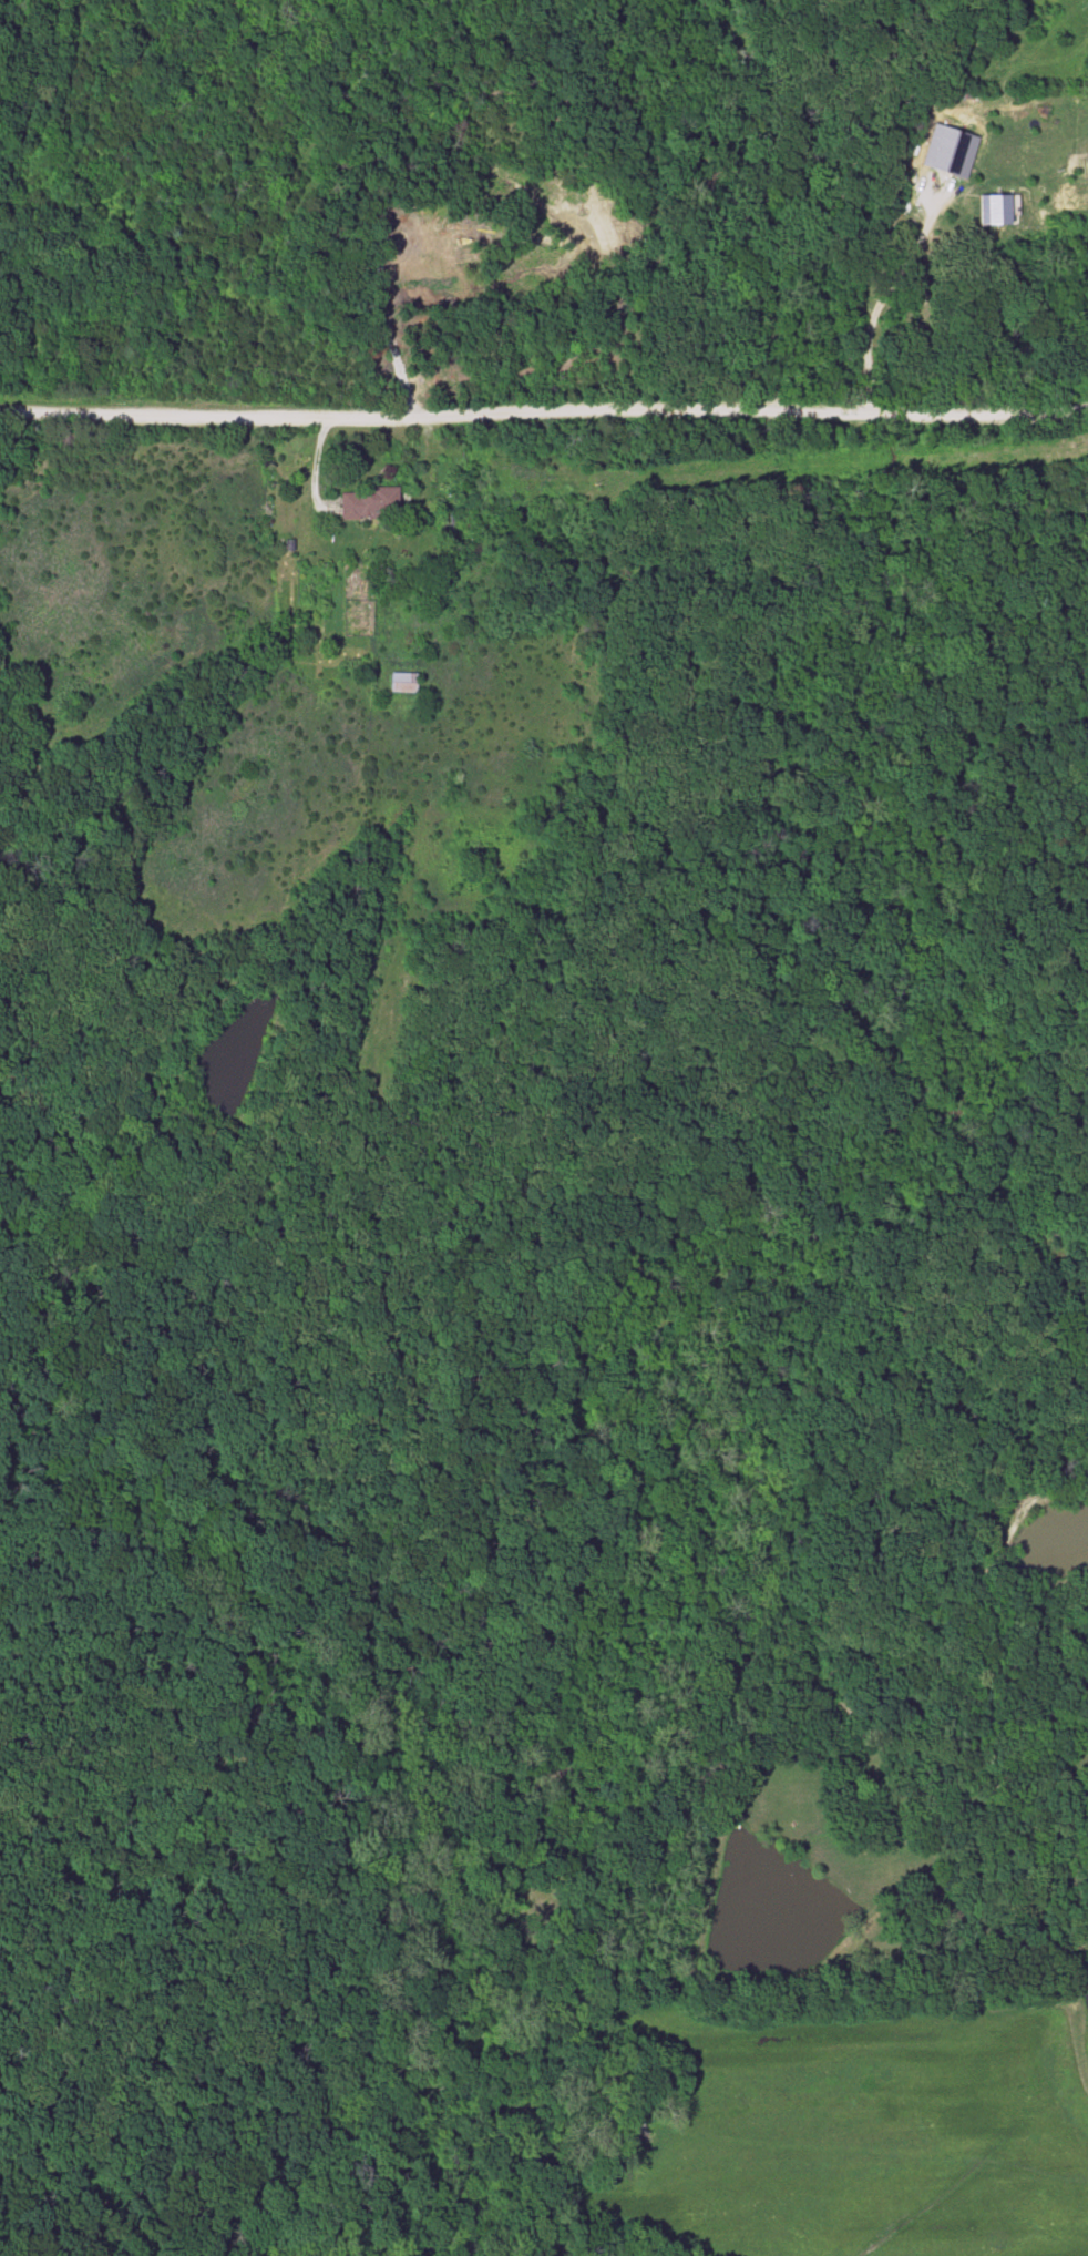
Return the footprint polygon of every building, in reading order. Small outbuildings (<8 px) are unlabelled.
[(341,521),(400,521),(400,490),(341,490),(341,521)] [(418,692),(418,672),(392,672),(392,692),(418,692)]
